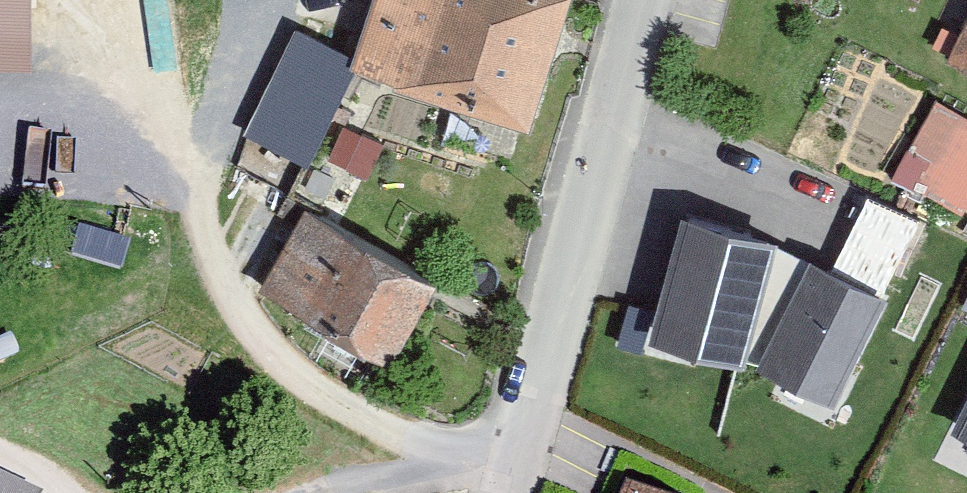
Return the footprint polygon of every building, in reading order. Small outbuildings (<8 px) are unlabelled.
[(31,0),(0,0),(0,69),(32,70),(31,0)] [(353,59),(292,28),(245,137),(308,170),(355,69),(534,136),(572,0),(371,0),(353,59)] [(948,63),(966,72),(966,24),(948,63)] [(936,101),(895,184),(965,213),(966,210),(966,119),(936,101)] [(440,282),(305,209),(260,292),(393,366),(440,282)] [(777,246),(679,218),(648,344),(744,368),(746,360),(760,364),(757,369),(834,408),(889,302),(777,246)] [(952,435),(966,442),(966,405),(952,435)]
